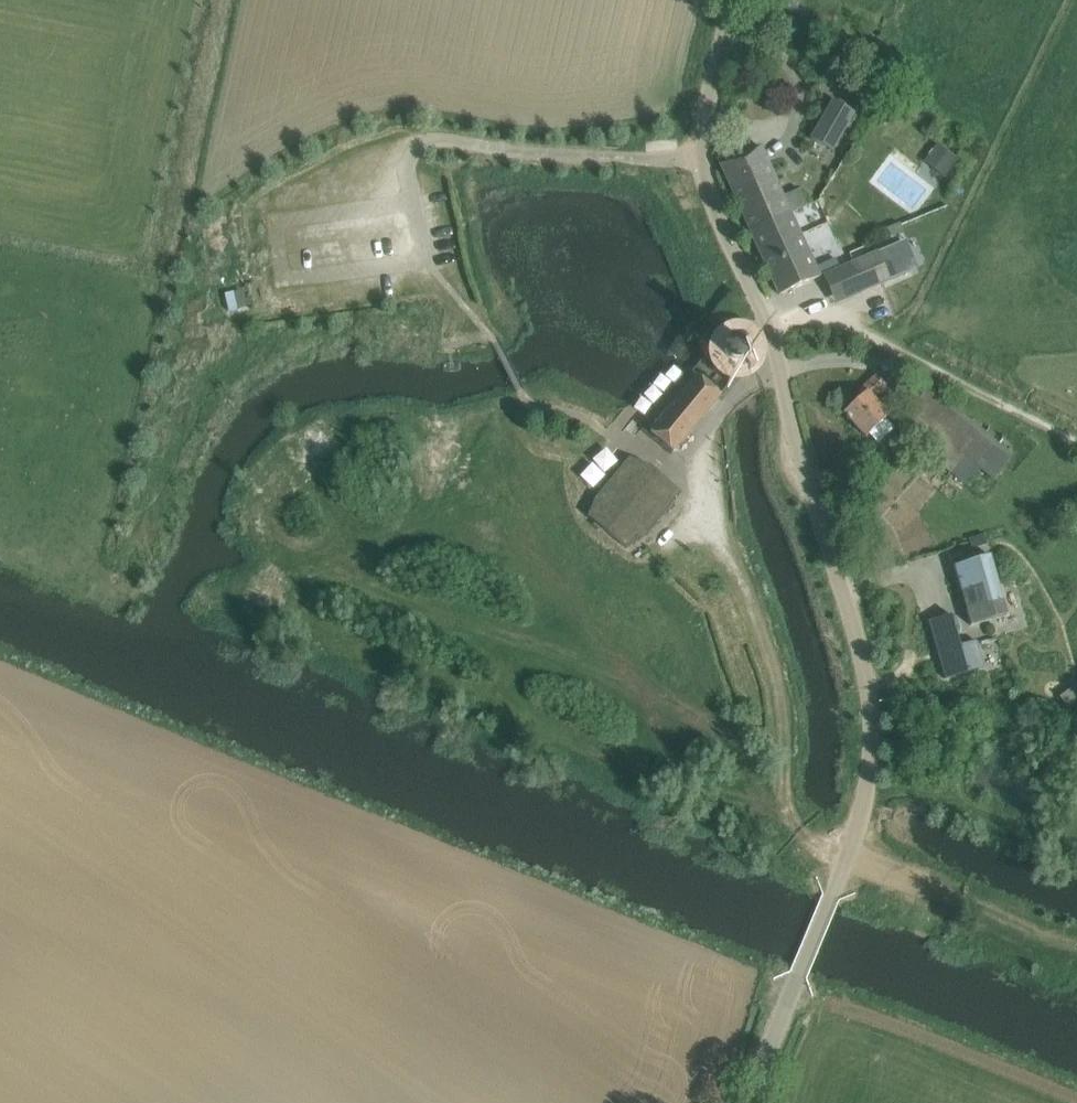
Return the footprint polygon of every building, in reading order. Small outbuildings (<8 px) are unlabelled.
[(811,138),(833,151),(854,113),(832,101),(811,138)] [(960,159),(940,144),(926,161),(946,177),(960,159)] [(721,165),(750,230),(790,211),(761,146),(721,165)] [(790,211),(750,230),(780,294),(820,277),(790,211)] [(878,251),(850,263),(862,292),(891,280),(878,251)] [(722,350),(722,351),(723,354),(723,355),(724,357),(726,359),(728,361),(730,362),(733,362),(735,363),(737,363),(738,363),(740,362),(743,361),(745,360),(747,358),(748,356),(750,354),(750,351),(751,350),(751,348),(750,345),(750,344),(749,341),(748,339),(746,337),(745,337),(744,336),(742,335),(739,334),(737,334),(734,334),(732,334),(729,335),(728,336),(726,337),(725,339),(723,341),(722,344),(722,345),(721,347),(722,350)] [(651,431),(674,450),(721,394),(698,375),(651,431)] [(894,428),(885,419),(889,415),(873,397),(886,386),(877,375),(859,391),(863,395),(844,412),(866,436),(869,434),(878,443),(894,428)] [(590,489),(615,457),(599,445),(575,477),(590,489)] [(647,535),(683,492),(651,466),(629,457),(595,498),(588,516),(627,549),(647,535)] [(990,555),(954,566),(971,625),(1008,614),(990,555)] [(952,614),(928,621),(937,652),(945,679),(984,667),(977,641),(960,645),(952,614)]
